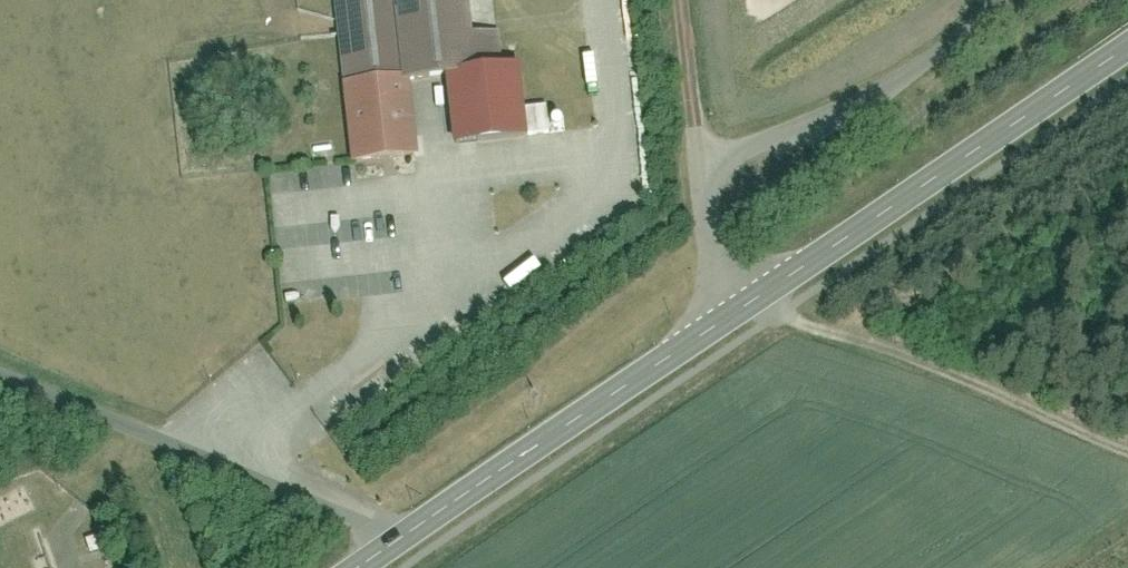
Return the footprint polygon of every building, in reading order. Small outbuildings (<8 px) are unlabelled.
[(350,159),(409,153),(393,0),(334,0),(350,159)] [(474,65),(467,0),(395,0),(403,72),(474,65)] [(441,71),(449,141),(526,133),(518,63),(441,71)] [(488,311),(512,297),(508,291),(484,305),(488,311)]
